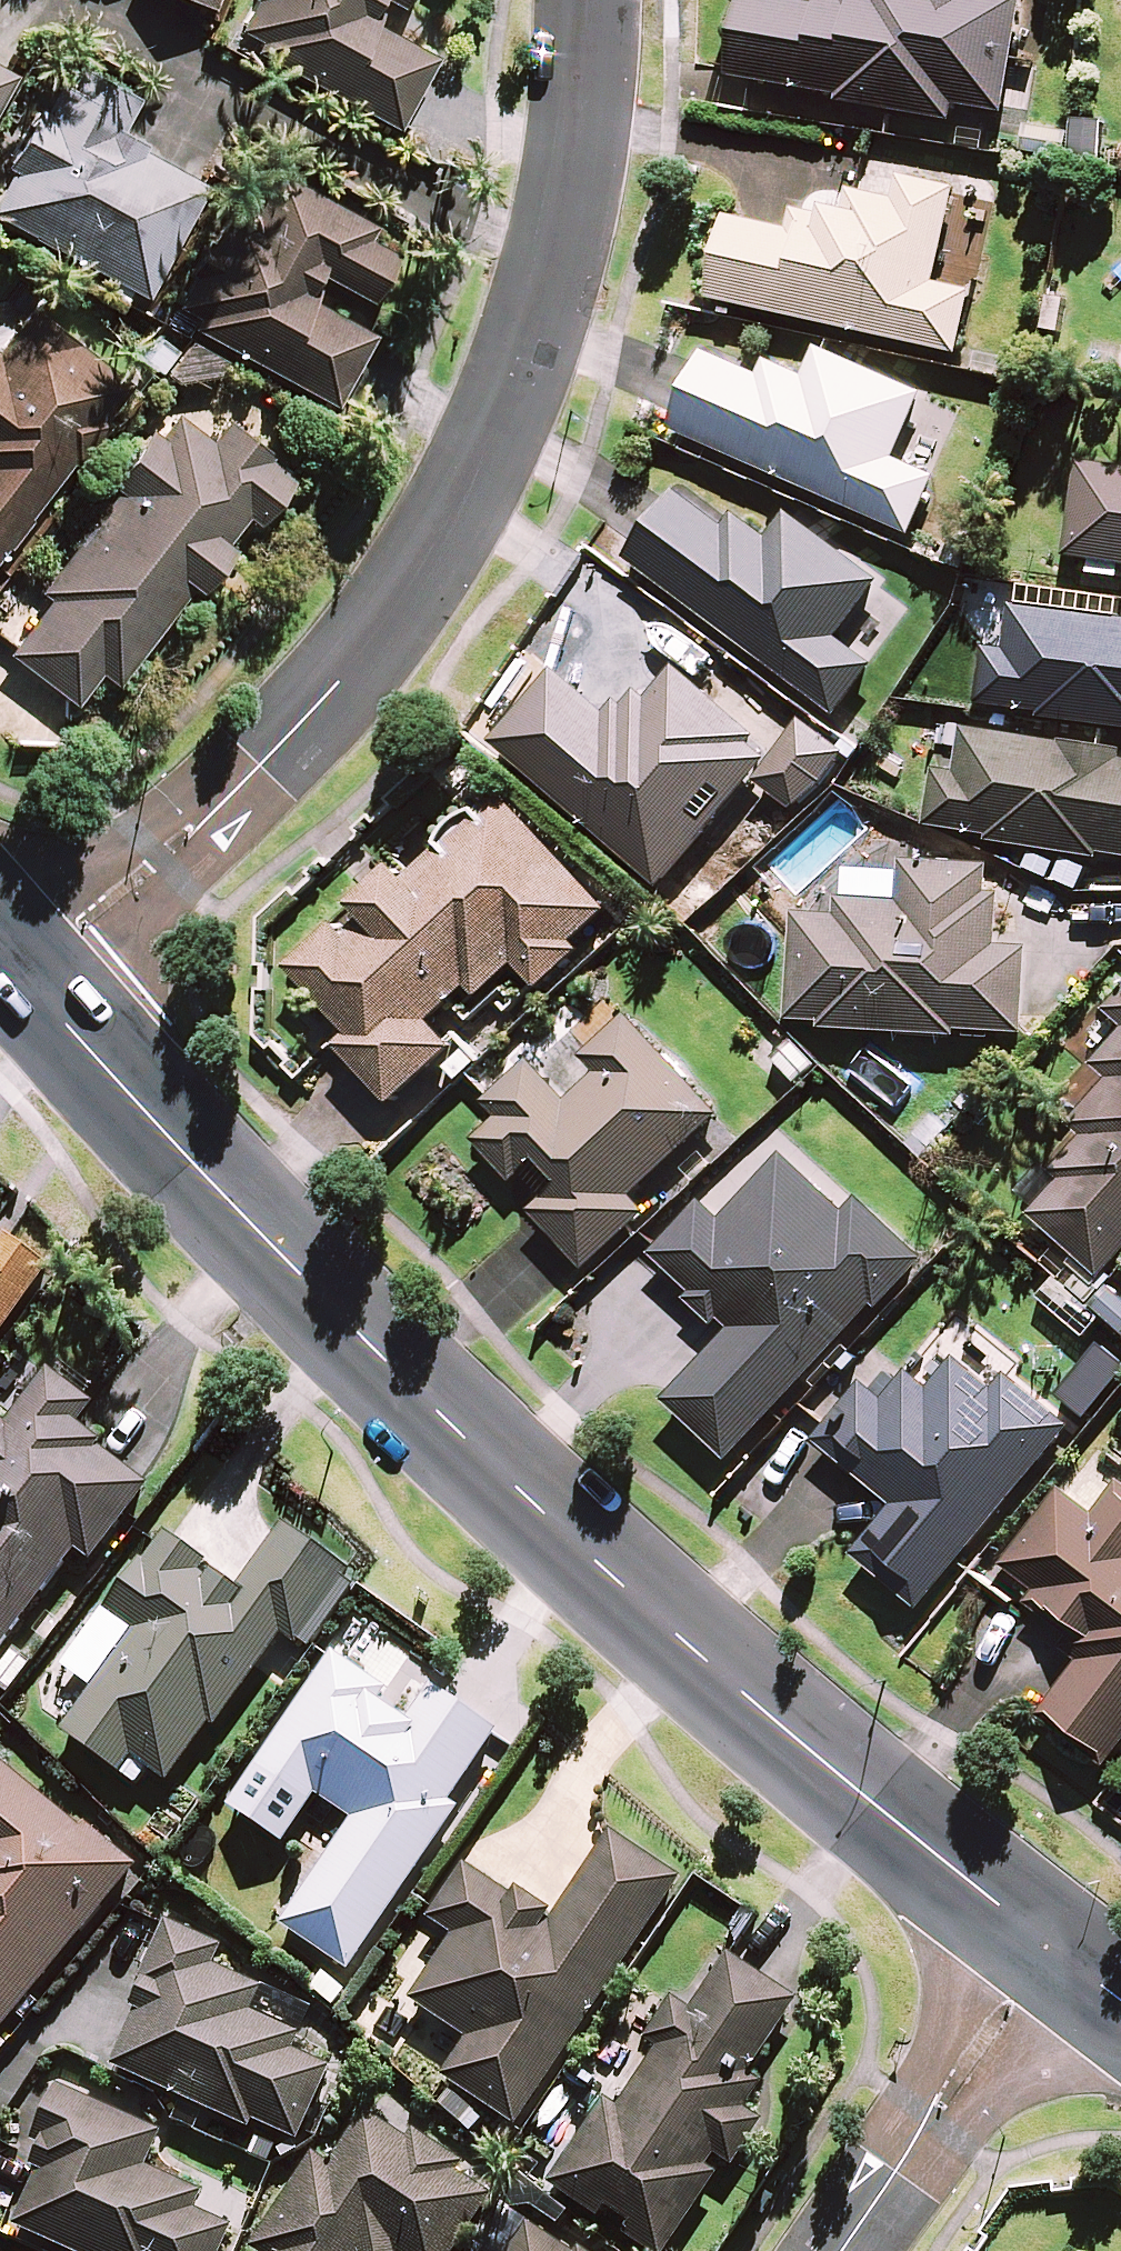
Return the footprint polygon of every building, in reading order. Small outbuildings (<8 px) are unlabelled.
[(212,12),(216,0),(184,0),(212,12)] [(361,27),(374,4),(405,21),(416,0),(252,0),(231,41),(393,127),(427,62),(361,27)] [(858,14),(765,0),(740,0),(728,81),(837,98),(836,105),(948,122),(950,107),(1002,115),(1010,60),(1033,64),(1041,12),(1017,9),(1018,0),(860,0),(858,14)] [(61,62),(0,172),(0,173),(8,177),(0,191),(0,221),(141,299),(202,189),(113,140),(134,102),(61,62)] [(10,78),(0,72),(0,96),(10,78)] [(902,166),(868,158),(858,206),(804,194),(795,236),(725,220),(707,302),(957,356),(970,295),(933,287),(954,192),(899,180),(902,166)] [(402,243),(276,174),(251,221),(230,209),(171,317),(331,405),(383,312),(369,304),(402,243)] [(30,310),(0,348),(0,550),(128,386),(30,310)] [(958,414),(817,352),(802,384),(762,367),(757,380),(703,356),(670,433),(904,536),(958,414)] [(209,445),(166,410),(105,486),(117,495),(39,590),(51,600),(7,654),(78,711),(111,669),(118,675),(141,646),(147,652),(288,477),(225,426),(209,445)] [(1077,467),(1064,561),(1120,569),(1120,473),(1077,467)] [(832,715),(870,664),(836,640),(879,582),(788,515),(767,543),(735,520),(725,534),(674,496),(625,562),(832,715)] [(1009,611),(1005,656),(982,654),(976,714),(1120,728),(1120,621),(1009,611)] [(793,815),(843,757),(799,719),(779,742),(735,703),(725,715),(673,670),(645,703),(629,690),(604,720),(553,675),(492,746),(658,889),(751,779),(793,815)] [(961,733),(956,776),(932,773),(925,830),(988,837),(987,845),(1120,860),(1120,771),(1119,771),(1120,754),(1120,751),(961,733)] [(410,878),(396,863),(284,967),(344,1031),(332,1043),(391,1106),(453,1048),(432,1026),(469,991),(485,1008),(515,980),(534,1000),(580,957),(571,947),(604,916),(499,804),(483,819),(479,814),(475,814),(471,815),(467,816),(463,818),(460,819),(457,822),(453,824),(451,827),(448,830),(446,833),(444,836),(442,840),(441,844),(440,847),(439,851),(437,854),(410,878)] [(998,870),(901,864),(899,906),(845,903),(844,920),(792,917),(786,1029),(1021,1043),(1026,952),(993,950),(998,870)] [(1103,1007),(1120,1022),(1120,984),(1103,1007)] [(716,1118),(625,1019),(582,1059),(598,1077),(566,1106),(527,1063),(485,1102),(499,1118),(472,1143),(510,1184),(525,1171),(551,1199),(533,1216),(582,1270),(640,1217),(626,1201),(716,1118)] [(1094,1066),(1111,1080),(1072,1129),(1084,1138),(1023,1214),(1103,1280),(1120,1258),(1120,1032),(1094,1066)] [(688,1292),(678,1303),(710,1333),(720,1321),(731,1331),(664,1403),(726,1461),(872,1305),(877,1310),(921,1263),(855,1201),(845,1212),(784,1155),(721,1222),(701,1203),(651,1257),(688,1292)] [(44,1271),(1,1240),(0,1240),(0,1332),(44,1271)] [(1100,1316),(1055,1277),(1032,1303),(1078,1343),(1100,1316)] [(1118,1286),(1096,1309),(1120,1332),(1120,1289),(1118,1286)] [(990,1390),(956,1361),(929,1393),(907,1375),(885,1402),(872,1392),(824,1450),(894,1508),(853,1557),(916,1610),(1069,1428),(1004,1374),(990,1390)] [(48,1372),(8,1425),(0,1419),(0,1649),(74,1552),(87,1562),(143,1489),(67,1431),(89,1403),(48,1372)] [(1118,1482),(1108,1496),(1076,1471),(999,1570),(1077,1631),(1062,1650),(1080,1663),(1043,1710),(1106,1759),(1120,1740),(1120,1485),(1118,1482)] [(239,1590),(164,1534),(104,1614),(135,1637),(61,1735),(131,1788),(145,1770),(168,1787),(281,1637),(293,1646),(337,1588),(275,1542),(239,1590)] [(378,1693),(327,1658),(250,1770),(306,1808),(313,1798),(349,1822),(277,1928),(349,1977),(457,1817),(443,1807),(493,1733),(429,1690),(408,1722),(374,1699),(378,1693)] [(130,1875),(0,1767),(0,2031),(130,1875)] [(451,2088),(437,2109),(473,2134),(488,2113),(511,2128),(678,1885),(610,1838),(551,1923),(467,1866),(428,1923),(454,1940),(409,2005),(466,2044),(441,2081),(451,2088)] [(219,1953),(164,1928),(127,2007),(136,2011),(109,2069),(184,2104),(245,2131),(248,2124),(292,2144),(326,2071),(286,2053),(296,2032),(253,2012),(261,1993),(211,1970),(219,1953)] [(770,2039),(793,2005),(726,1959),(688,2016),(670,2004),(645,2042),(657,2051),(621,2104),(607,2095),(545,2186),(596,2221),(604,2208),(628,2224),(620,2237),(641,2250),(663,2250),(722,2164),(731,2170),(747,2147),(764,2122),(746,2110),(759,2091),(742,2080),(770,2039)] [(56,2088),(25,2148),(46,2159),(11,2228),(56,2250),(221,2250),(230,2233),(190,2213),(198,2197),(142,2169),(157,2139),(56,2088)] [(367,2114),(327,2174),(310,2163),(250,2250),(455,2250),(491,2198),(367,2114)] [(526,2226),(510,2250),(564,2250),(526,2226)]
